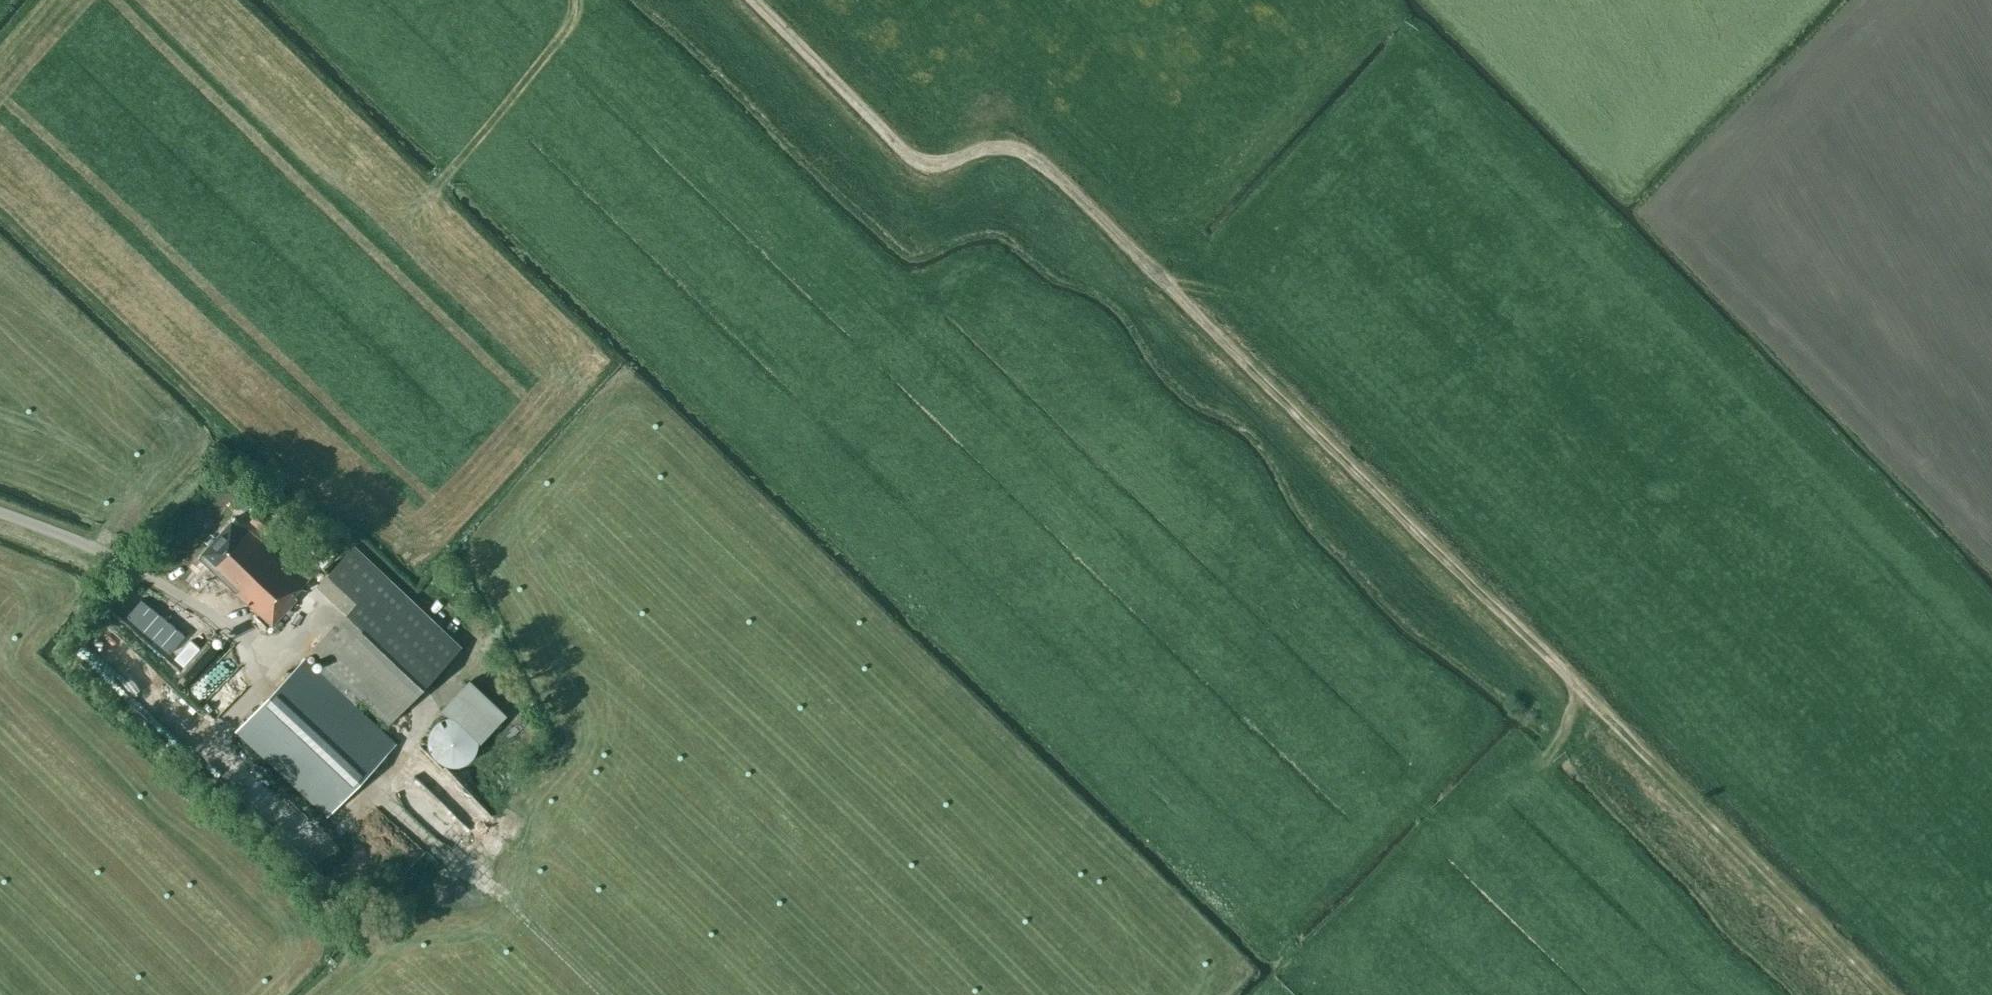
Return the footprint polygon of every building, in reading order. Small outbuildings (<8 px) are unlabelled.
[(273,624),(297,598),(294,595),(311,577),(283,551),(278,556),(260,539),(265,533),(276,522),(261,508),(251,519),(254,523),(249,529),(235,516),(199,556),(273,624)] [(319,584),(348,612),(312,649),(325,662),(318,670),(305,658),(237,730),(327,815),(396,742),(356,705),(363,698),(389,723),(462,647),(355,546),(319,584)] [(108,611),(138,634),(160,605),(125,578),(115,590),(121,595),(108,611)] [(452,716),(479,742),(507,713),(469,678),(440,709),(452,716)] [(378,791),(393,791),(393,777),(378,778),(378,791)] [(433,796),(415,813),(436,836),(448,824),(440,815),(446,809),(433,796)]
